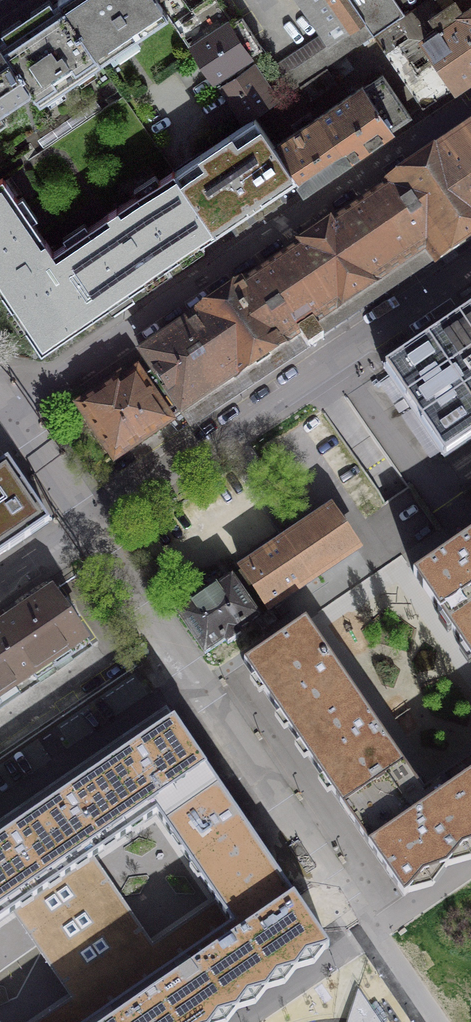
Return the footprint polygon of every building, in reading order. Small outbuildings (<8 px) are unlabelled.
[(158,0),(60,0),(62,3),(101,60),(168,15),(158,0)] [(168,15),(172,21),(191,8),(185,0),(158,0),(168,15)] [(172,21),(191,48),(193,47),(213,78),(261,46),(241,17),(233,23),(217,0),(203,0),(191,8),(172,21)] [(320,34),(309,41),(327,67),(373,35),(364,21),(351,30),(330,0),(297,0),(320,34)] [(351,30),(364,21),(350,0),(330,0),(351,30)] [(398,18),(386,0),(350,0),(364,21),(373,35),(397,19),(398,18)] [(444,8),(416,27),(425,40),(422,42),(428,50),(431,49),(438,59),(418,71),(396,39),(406,33),(397,19),(373,35),(423,108),(470,75),(470,0),(439,0),(444,8)] [(101,60),(62,3),(34,21),(0,44),(30,87),(40,102),(101,60)] [(327,67),(309,41),(274,65),(292,90),(299,85),(326,67),(327,67)] [(0,44),(0,43),(0,107),(30,87),(0,44)] [(254,65),(220,88),(244,123),(276,100),(254,65)] [(335,81),(326,67),(299,85),(309,100),(335,81)] [(364,87),(391,128),(409,115),(382,75),(364,87)] [(364,87),(363,86),(319,115),(348,159),(391,129),(391,128),(364,87)] [(348,159),(319,115),(276,145),(305,188),(348,159)] [(142,355),(153,371),(182,413),(191,427),(323,338),(314,324),(337,308),(338,309),(376,284),(375,282),(426,247),(431,254),(436,262),(470,239),(470,133),(142,355)] [(305,188),(276,145),(231,174),(232,176),(260,217),(260,218),(305,188)] [(53,251),(94,312),(215,230),(174,168),(53,251)] [(0,177),(0,288),(41,348),(94,312),(53,251),(2,176),(0,177)] [(260,217),(232,176),(214,188),(242,228),(260,217)] [(383,367),(443,457),(470,438),(470,308),(383,367)] [(100,394),(81,408),(116,458),(182,413),(153,371),(140,380),(137,374),(130,380),(122,385),(120,381),(100,394)] [(17,544),(49,522),(8,459),(0,464),(0,518),(17,544)] [(356,549),(330,510),(243,569),(244,571),(269,608),(356,549)] [(17,544),(0,518),(0,555),(17,544)] [(468,535),(413,574),(470,658),(470,533),(468,535)] [(269,608),(244,571),(218,589),(217,587),(213,590),(207,582),(200,581),(193,586),(192,593),(197,601),(192,604),(193,606),(179,615),(205,653),(225,639),(227,643),(241,634),(238,629),(269,608)] [(54,592),(0,629),(0,665),(19,694),(90,646),(54,592)] [(435,798),(429,803),(305,620),(244,663),(342,808),(400,891),(403,896),(431,888),(446,867),(470,861),(470,860),(470,773),(435,798)] [(19,694),(0,665),(0,707),(19,694)] [(0,821),(0,920),(14,911),(94,857),(156,816),(215,897),(231,921),(84,1021),(226,1021),(237,1006),(255,1001),(266,986),(285,982),(296,967),(314,961),(323,947),(329,942),(325,937),(167,706),(0,821)] [(94,857),(14,911),(73,997),(37,1021),(84,1021),(231,921),(215,897),(152,941),(94,857)] [(355,986),(345,1021),(381,1021),(355,986)]
